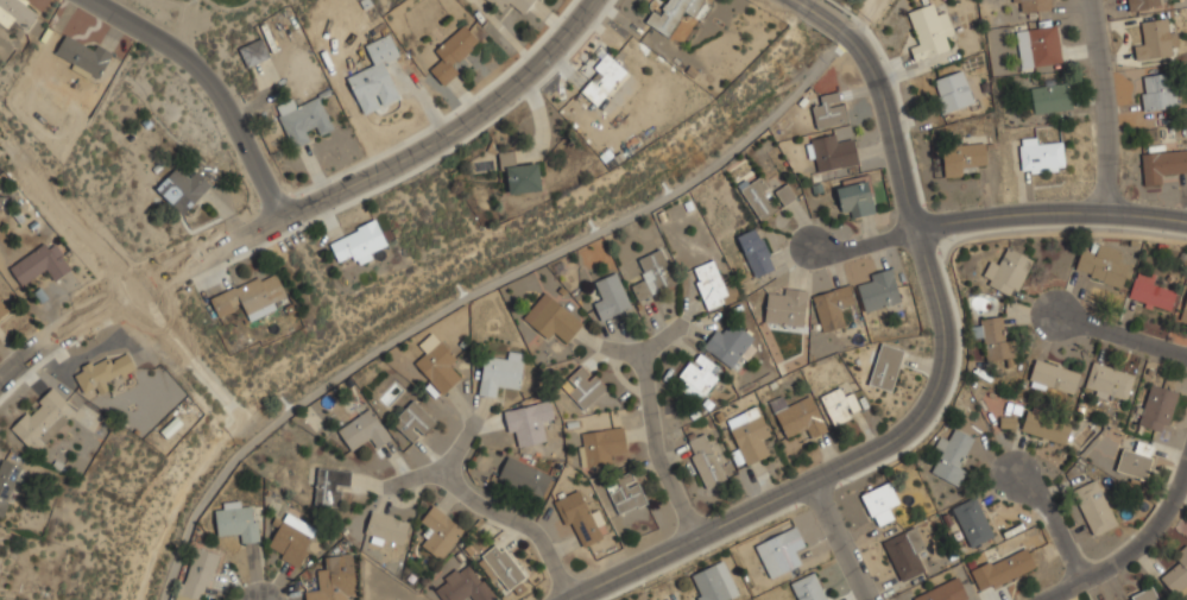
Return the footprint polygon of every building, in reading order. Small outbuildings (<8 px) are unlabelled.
[(39,10),(26,0),(0,0),(0,19),(21,34),(39,10)] [(512,5),(525,14),(536,0),(488,0),(505,13),(512,5)] [(684,11),(699,20),(711,4),(705,0),(668,0),(662,10),(656,6),(645,23),(668,37),(684,11)] [(1015,12),(1055,10),(1054,0),(1015,0),(1015,12)] [(1162,7),(1161,0),(1129,0),(1130,11),(1162,7)] [(949,50),(946,37),(955,34),(947,11),(936,14),(933,2),(909,11),(920,45),(911,48),(916,61),(949,50)] [(1177,30),(1172,30),(1170,18),(1144,20),(1145,45),(1136,46),(1136,59),(1179,56),(1177,30)] [(482,44),(463,24),(433,53),(440,62),(430,70),(441,83),(482,44)] [(1031,51),(1024,51),(1025,65),(1062,63),(1059,26),(1030,29),(1031,51)] [(99,81),(113,52),(90,42),(88,45),(65,33),(53,57),(99,81)] [(400,99),(386,62),(399,56),(391,34),(366,44),(372,59),(346,70),(362,114),(400,99)] [(240,49),(248,67),(271,56),(263,38),(240,49)] [(579,89),(596,105),(627,71),(610,56),(579,89)] [(943,112),(974,102),(964,70),(933,80),(943,112)] [(1179,107),(1175,72),(1141,76),(1143,109),(1179,107)] [(821,95),(822,105),(813,107),(816,128),(847,124),(842,91),(821,95)] [(334,128),(321,97),(297,107),(295,97),(276,106),(292,147),(316,138),(316,135),(334,128)] [(859,166),(857,140),(839,143),(838,134),(810,138),(813,170),(859,166)] [(1022,172),(1066,170),(1063,137),(1021,139),(1022,172)] [(943,144),(943,172),(987,172),(987,144),(943,144)] [(1167,173),(1186,173),(1186,150),(1143,151),(1143,184),(1167,184),(1167,173)] [(539,162),(517,164),(516,151),(503,152),(507,194),(542,190),(539,162)] [(182,215),(211,184),(195,168),(187,176),(177,168),(156,188),(182,215)] [(836,181),(844,219),(877,213),(870,175),(836,181)] [(762,220),(779,208),(759,176),(740,189),(762,220)] [(775,191),(784,205),(796,197),(787,183),(775,191)] [(373,250),(387,244),(377,221),(329,241),(339,263),(353,255),(356,265),(377,257),(373,250)] [(777,269),(757,227),(737,236),(756,278),(777,269)] [(10,266),(21,286),(46,271),(52,280),(71,270),(52,240),(10,266)] [(1074,273),(1124,289),(1130,266),(1118,263),(1123,251),(1096,242),(1093,253),(1081,250),(1074,273)] [(1015,297),(1034,259),(1009,247),(1000,264),(992,260),(981,282),(1015,297)] [(676,284),(662,248),(637,259),(645,279),(632,285),(639,301),(676,284)] [(694,267),(706,309),(739,298),(735,284),(722,288),(715,261),(694,267)] [(857,277),(865,314),(902,305),(895,270),(857,277)] [(210,297),(219,317),(245,308),(248,316),(288,301),(277,271),(210,297)] [(593,302),(600,321),(631,308),(617,272),(595,282),(601,298),(593,302)] [(1179,285),(1136,274),(1129,302),(1172,312),(1179,285)] [(813,296),(823,331),(847,324),(844,312),(857,309),(850,285),(813,296)] [(766,324),(806,326),(807,290),(768,288),(766,324)] [(557,333),(567,342),(583,324),(547,291),(523,317),(550,342),(557,333)] [(11,314),(0,297),(0,320),(11,314)] [(1008,316),(980,318),(984,360),(1011,358),(1008,316)] [(705,347),(734,370),(757,340),(735,323),(728,333),(719,326),(705,347)] [(424,355),(415,364),(443,394),(461,377),(452,366),(459,360),(433,333),(417,347),(424,355)] [(892,392),(905,350),(882,342),(869,385),(892,392)] [(480,394),(494,396),(495,386),(520,389),(524,358),(485,353),(480,394)] [(75,372),(83,393),(97,387),(97,389),(138,371),(131,354),(111,362),(108,356),(75,372)] [(707,354),(676,367),(689,398),(720,385),(707,354)] [(1082,371),(1035,360),(1029,384),(1076,394),(1082,371)] [(1135,374),(1092,362),(1085,392),(1128,403),(1135,374)] [(607,390),(586,364),(562,384),(582,410),(607,390)] [(1138,427),(1168,435),(1179,392),(1150,384),(1138,427)] [(80,411),(53,385),(11,429),(37,454),(80,411)] [(820,397),(834,425),(864,411),(854,392),(845,397),(840,387),(820,397)] [(785,437),(802,430),(806,440),(827,431),(813,396),(788,406),(783,396),(771,402),(785,437)] [(413,444),(436,422),(415,400),(392,422),(413,444)] [(504,411),(510,436),(519,434),(522,446),(547,440),(544,425),(556,423),(550,400),(504,411)] [(352,451),(371,438),(378,448),(392,438),(366,402),(356,408),(361,415),(339,431),(352,451)] [(727,422),(747,466),(769,455),(763,442),(771,438),(758,408),(727,422)] [(1021,431),(1068,446),(1075,424),(1028,410),(1021,431)] [(1016,427),(1016,417),(1000,417),(1000,427),(1016,427)] [(624,427),(577,432),(582,466),(615,462),(615,454),(627,453),(624,427)] [(970,466),(962,462),(976,437),(958,428),(951,440),(942,435),(934,450),(942,455),(933,472),(958,486),(970,466)] [(706,488),(727,479),(707,432),(686,442),(706,488)] [(1123,449),(1117,472),(1148,480),(1157,446),(1138,441),(1135,451),(1123,449)] [(4,517),(25,467),(2,457),(0,463),(0,515),(4,517)] [(543,497),(551,473),(507,457),(499,480),(543,497)] [(309,486),(316,486),(316,506),(340,506),(340,486),(352,486),(352,468),(309,468),(309,486)] [(606,484),(619,514),(646,503),(633,472),(606,484)] [(1117,526),(1099,479),(1074,490),(1092,536),(1117,526)] [(896,518),(890,507),(901,501),(890,481),(861,495),(877,528),(896,518)] [(555,500),(579,549),(604,537),(581,488),(555,500)] [(995,536),(977,497),(953,507),(971,547),(995,536)] [(242,541),(255,541),(255,501),(216,503),(217,533),(242,533),(242,541)] [(421,544),(441,560),(465,529),(434,505),(418,525),(429,533),(421,544)] [(365,531),(400,548),(411,524),(375,509),(365,531)] [(299,567),(317,528),(285,512),(267,551),(299,567)] [(796,552),(807,548),(797,525),(756,544),(770,579),(802,564),(796,552)] [(917,551),(926,548),(917,526),(884,539),(901,582),(924,573),(917,551)] [(526,577),(499,542),(481,555),(509,590),(526,577)] [(972,569),(981,593),(1038,569),(1028,545),(972,569)] [(1186,585),(1186,546),(1170,558),(1176,566),(1161,577),(1175,595),(1186,585)] [(347,594),(356,594),(353,554),(327,555),(327,569),(317,569),(318,589),(305,590),(307,599),(348,599),(347,594)] [(741,596),(725,560),(688,576),(699,599),(734,599),(741,596)] [(469,595),(473,599),(493,599),(495,598),(466,562),(434,589),(443,599),(463,599),(469,595)] [(799,599),(829,599),(816,571),(791,582),(799,599)] [(966,595),(960,577),(914,594),(916,599),(960,599),(959,598),(966,595)] [(1154,586),(1122,599),(1160,599),(1154,586)]
